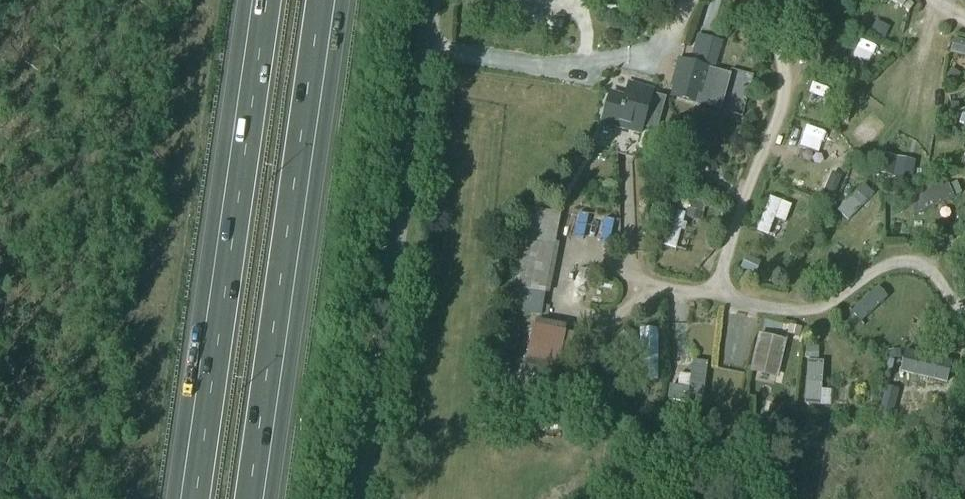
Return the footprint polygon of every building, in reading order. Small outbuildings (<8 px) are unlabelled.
[(902,10),(908,2),(906,0),(890,0),(902,10)] [(950,54),(964,58),(964,44),(954,41),(950,54)] [(847,56),(841,64),(856,76),(862,67),(847,56)] [(677,60),(669,89),(705,98),(713,69),(677,60)] [(640,135),(653,91),(629,84),(624,104),(609,100),(602,125),(640,135)] [(629,155),(629,138),(615,138),(614,154),(629,155)] [(913,165),(897,161),(894,179),(910,182),(913,165)] [(863,186),(836,214),(846,224),(873,197),(863,186)] [(948,187),(908,204),(913,217),(953,200),(948,188),(948,187)] [(769,199),(757,232),(769,237),(774,221),(781,203),(769,199)] [(530,209),(514,291),(545,297),(561,216),(530,209)] [(673,212),(663,247),(675,250),(685,215),(673,212)] [(877,289),(852,313),(861,323),(887,298),(877,289)] [(514,291),(510,312),(541,318),(545,297),(514,291)] [(549,328),(522,327),(521,351),(548,352),(549,328)] [(640,331),(640,366),(659,366),(659,331),(640,331)] [(777,379),(786,341),(758,334),(750,372),(777,379)] [(686,388),(669,385),(666,404),(700,409),(707,365),(690,362),(686,388)] [(808,363),(805,407),(821,408),(821,393),(823,364),(808,363)] [(906,377),(899,413),(913,416),(920,380),(906,377)] [(883,398),(880,410),(893,413),(896,402),(883,398)]
